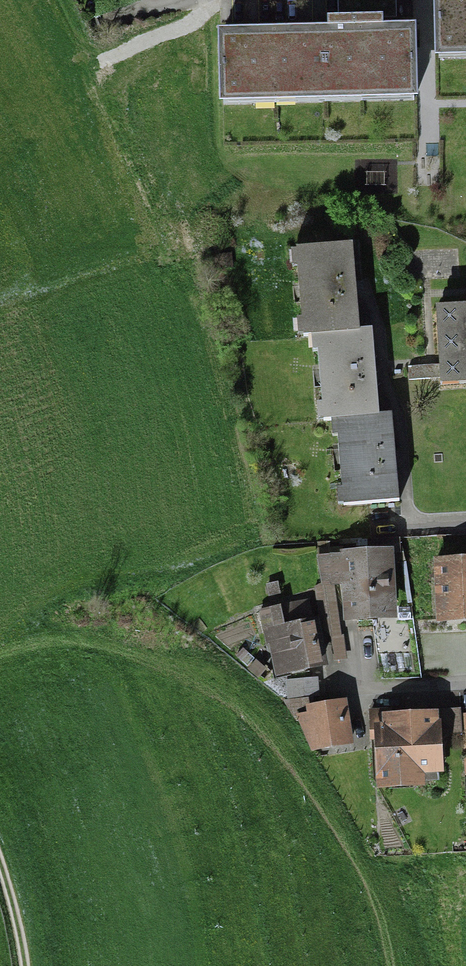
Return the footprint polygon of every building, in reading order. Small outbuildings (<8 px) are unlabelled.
[(396,0),(350,0),(351,19),(396,18),(396,0)] [(438,50),(465,49),(465,0),(436,0),(438,50)] [(338,19),(327,20),(328,30),(338,29),(338,19)] [(413,33),(222,37),(223,95),(415,91),(413,33)] [(351,247),(293,251),(300,337),(310,337),(358,333),(351,247)] [(465,380),(465,306),(439,306),(440,380),(465,380)] [(330,422),(379,419),(372,332),(358,333),(310,337),(312,355),(317,355),(321,407),(313,408),(314,424),(330,422)] [(399,504),(392,418),(379,419),(330,422),(331,438),(339,438),(343,490),(338,491),(339,509),(399,504)] [(393,630),(390,557),(337,559),(340,632),(393,630)] [(430,566),(432,630),(465,628),(465,565),(430,566)] [(271,676),(324,665),(315,622),(310,598),(278,605),(257,609),(271,676)] [(319,694),(318,681),(290,684),(291,696),(319,694)] [(352,752),(345,708),(303,715),(304,722),(296,723),(302,760),(352,752)] [(377,733),(369,733),(371,777),(379,777),(380,794),(419,792),(419,776),(439,775),(435,714),(377,717),(377,733)]
